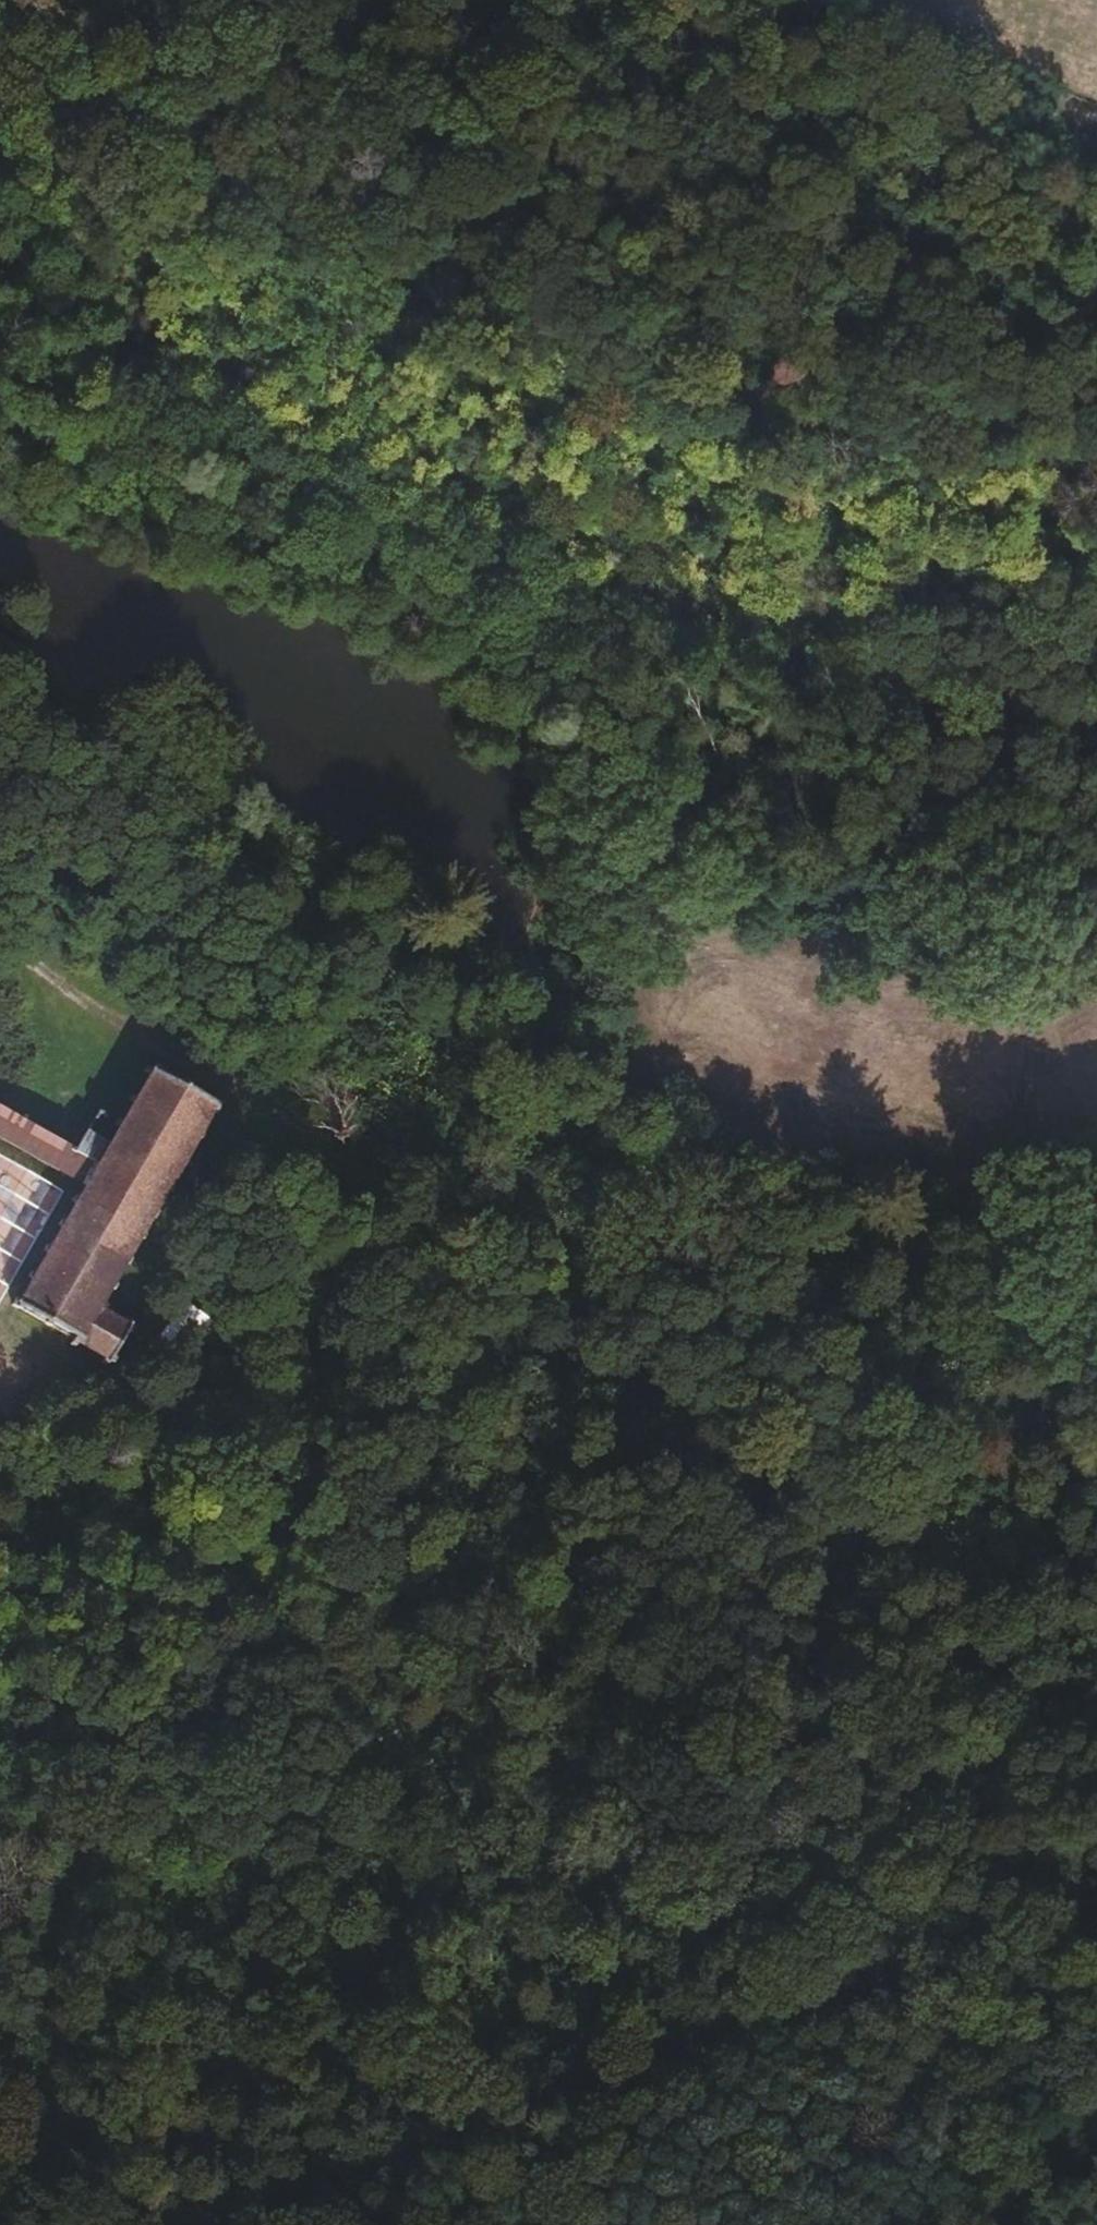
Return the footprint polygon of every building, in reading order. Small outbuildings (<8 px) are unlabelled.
[(77,1138),(0,1095),(0,1126),(84,1173),(19,1290),(78,1325),(74,1331),(82,1336),(85,1331),(107,1344),(105,1350),(112,1353),(114,1350),(119,1350),(122,1354),(126,1349),(118,1342),(129,1321),(137,1322),(140,1318),(136,1315),(136,1309),(130,1306),(127,1309),(101,1294),(210,1101),(219,1105),(223,1097),(217,1093),(221,1084),(212,1078),(207,1087),(160,1062),(166,1053),(158,1048),(154,1058),(146,1054),(141,1061),(149,1065),(121,1114),(116,1111),(122,1101),(111,1095),(106,1103),(99,1099),(77,1138)]
